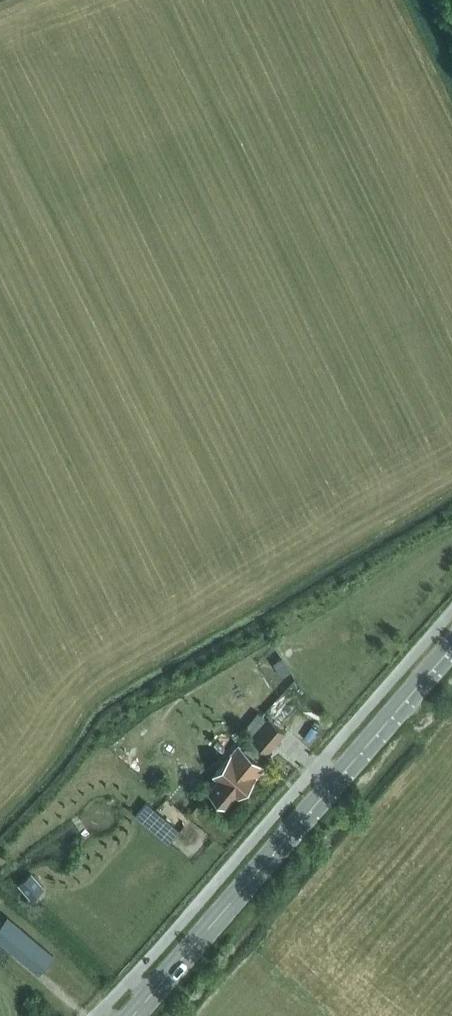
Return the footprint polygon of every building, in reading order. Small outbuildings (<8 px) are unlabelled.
[(285,734),(268,719),(251,740),(269,754),(285,734)] [(238,745),(213,774),(219,779),(208,792),(225,806),(236,794),(238,796),(256,776),(255,775),(263,766),(238,745)] [(171,836),(182,823),(169,812),(158,825),(171,836)] [(19,884),(30,896),(40,888),(30,876),(19,884)] [(53,955),(8,917),(0,926),(0,937),(41,971),(53,955)]
